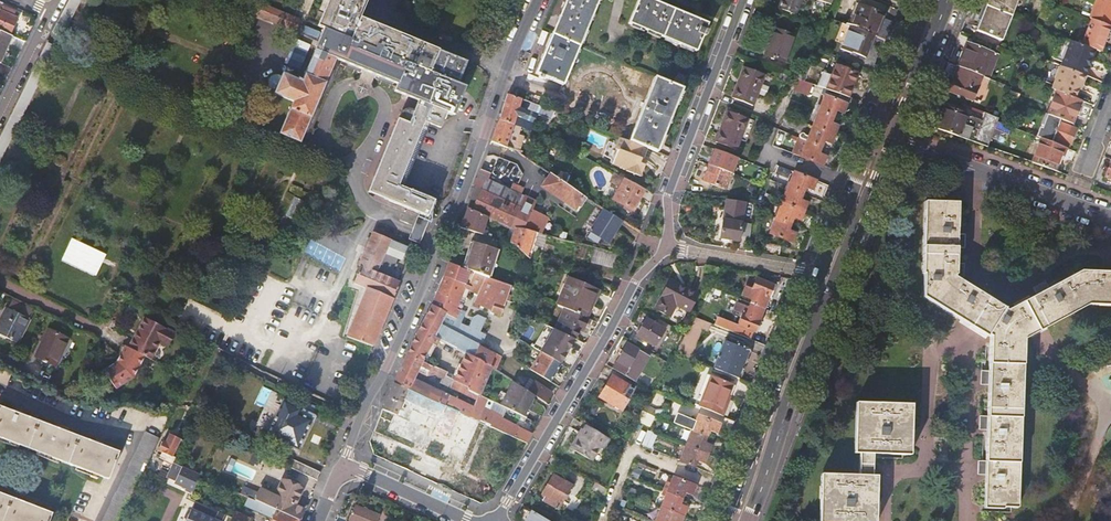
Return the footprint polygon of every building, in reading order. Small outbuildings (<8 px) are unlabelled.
[(243,7),(242,9),(293,30),(298,18),(254,0),(245,0),(243,7)] [(275,90),(273,94),(292,101),(279,134),(299,142),(300,139),(334,58),(339,60),(338,63),(341,64),(343,68),(346,67),(350,68),(352,72),(355,71),(360,72),(359,76),(361,77),(362,77),(370,81),(372,77),(377,79),(378,83),(382,81),(386,83),(388,86),(391,85),(395,87),(394,90),(401,93),(417,99),(413,110),(412,110),(410,109),(408,109),(406,109),(404,109),(402,110),(400,111),(399,113),(399,115),(367,192),(417,213),(427,217),(433,200),(397,185),(423,122),(439,128),(440,128),(441,129),(441,128),(442,127),(448,111),(454,114),(466,83),(458,80),(467,60),(418,40),(416,43),(399,36),(400,33),(359,16),(366,0),(323,0),(312,24),(323,28),(301,82),(282,73),(280,77),(278,76),(276,75),(275,75),(274,75),(271,76),(270,77),(269,78),(268,79),(268,80),(268,81),(268,82),(268,83),(269,86),(270,87),(270,88),(272,89),(275,90)] [(535,73),(539,76),(538,78),(542,80),(543,78),(563,86),(599,0),(566,0),(535,73)] [(650,0),(638,0),(629,23),(697,51),(703,35),(705,36),(705,35),(706,35),(708,31),(705,30),(708,24),(650,0)] [(801,0),(781,0),(778,8),(784,10),(788,11),(795,14),(801,0)] [(976,30),(1002,40),(1017,0),(988,0),(976,30)] [(1089,18),(1092,19),(1109,26),(1110,21),(1110,0),(1096,0),(1089,18)] [(778,8),(766,3),(760,17),(789,28),(793,18),(786,16),(788,11),(784,10),(778,8)] [(850,25),(873,35),(876,36),(884,15),(858,5),(850,25)] [(0,10),(0,31),(8,35),(16,18),(12,17),(14,11),(2,6),(0,10)] [(1046,7),(1042,6),(1037,17),(1046,21),(1049,13),(1045,11),(1046,7)] [(116,22),(120,14),(115,12),(114,12),(114,11),(113,11),(112,11),(111,11),(110,12),(109,13),(108,15),(108,16),(108,17),(109,18),(110,19),(110,20),(116,22)] [(1109,26),(1092,19),(1082,45),(1100,51),(1109,26)] [(873,35),(850,25),(841,49),(864,59),(873,35)] [(793,35),(774,28),(765,54),(784,61),(793,35)] [(9,35),(8,35),(0,31),(0,55),(9,35)] [(418,40),(400,33),(399,36),(416,43),(418,40)] [(1082,45),(1070,40),(1060,66),(1085,75),(1088,67),(1090,68),(1094,59),(1092,58),(1095,50),(1082,45)] [(992,52),(967,43),(950,86),(974,96),(982,76),(992,52)] [(992,52),(982,76),(989,79),(999,55),(992,52)] [(311,128),(339,60),(334,58),(300,139),(303,140),(307,138),(308,136),(309,133),(311,128)] [(1060,65),(1050,90),(1055,91),(1074,98),(1077,89),(1079,84),(1082,83),(1085,75),(1060,66),(1060,65)] [(743,67),(732,97),(753,105),(756,95),(763,98),(771,77),(743,67)] [(788,75),(801,80),(804,72),(791,67),(788,75)] [(822,72),(817,86),(848,97),(856,75),(835,67),(832,76),(822,72)] [(673,84),(682,88),(686,77),(677,73),(673,84)] [(799,90),(802,80),(801,80),(788,75),(784,84),(799,90)] [(362,77),(361,77),(349,82),(356,99),(373,93),(368,80),(362,77)] [(657,152),(683,88),(682,88),(673,84),(655,77),(629,141),(646,148),(657,152)] [(1010,87),(1006,99),(1026,106),(1029,99),(1013,93),(1016,86),(1012,84),(1010,87)] [(1055,91),(1047,114),(1073,124),(1081,101),(1074,98),(1055,91)] [(412,110),(413,110),(417,99),(401,93),(399,98),(406,101),(405,107),(412,110)] [(498,120),(513,124),(514,121),(516,116),(518,117),(521,117),(523,112),(522,110),(518,108),(519,104),(526,106),(526,107),(531,109),(533,104),(532,103),(531,104),(524,101),(507,94),(502,108),(498,120)] [(824,95),(800,156),(822,165),(826,156),(818,153),(824,140),(831,143),(838,125),(831,122),(835,109),(843,112),(847,104),(824,95)] [(945,107),(936,129),(988,147),(990,141),(995,129),(996,127),(997,122),(999,118),(984,112),(981,120),(945,107)] [(727,110),(714,141),(734,149),(747,118),(727,110)] [(1073,124),(1047,114),(1042,128),(1039,127),(1036,137),(1039,138),(1046,141),(1064,148),(1065,144),(1069,145),(1075,129),(1071,127),(1073,124)] [(535,118),(529,116),(526,125),(531,127),(535,118)] [(491,141),(511,150),(519,127),(513,124),(498,120),(491,141)] [(793,126),(778,120),(775,128),(790,133),(793,126)] [(996,127),(995,129),(1007,134),(1010,127),(997,122),(996,127)] [(640,164),(646,148),(629,141),(620,138),(617,146),(619,150),(613,164),(626,170),(626,171),(640,177),(645,166),(640,164)] [(1046,141),(1039,138),(1030,162),(1053,170),(1058,156),(1061,157),(1065,148),(1064,148),(1046,141)] [(990,141),(988,147),(994,149),(996,143),(990,141)] [(737,157),(714,148),(711,157),(719,160),(716,167),(713,173),(706,170),(702,179),(724,188),(726,183),(730,172),(737,157)] [(753,178),(760,181),(765,169),(758,166),(753,178)] [(490,174),(480,170),(479,174),(475,184),(470,197),(466,208),(466,209),(476,212),(487,218),(507,228),(510,228),(514,229),(523,230),(524,229),(530,231),(539,233),(543,234),(547,235),(553,217),(536,211),(539,203),(538,202),(540,197),(531,193),(529,198),(524,196),(526,190),(516,185),(513,191),(488,180),(490,174)] [(794,171),(770,233),(792,242),(796,233),(788,230),(793,217),(801,220),(808,202),(800,199),(805,186),(813,189),(816,180),(794,171)] [(587,198),(550,174),(544,184),(578,206),(580,207),(587,198)] [(644,189),(624,178),(613,200),(633,210),(644,189)] [(759,185),(752,182),(749,190),(756,193),(759,185)] [(578,206),(544,184),(542,187),(576,208),(578,206)] [(294,197),(284,216),(297,221),(306,202),(294,197)] [(743,201),(725,199),(719,237),(737,240),(743,201)] [(925,202),(922,297),(990,339),(989,358),(987,425),(985,492),(985,507),(1004,507),(1004,506),(1018,506),(1024,339),(1085,306),(1110,307),(1110,273),(1080,271),(1059,282),(1018,305),(1008,310),(981,294),(956,278),(956,267),(958,203),(925,202)] [(487,218),(466,209),(462,219),(460,227),(486,236),(487,232),(483,231),(487,218)] [(621,220),(604,209),(588,236),(593,239),(596,234),(605,239),(612,228),(615,229),(621,220)] [(427,217),(417,213),(411,228),(407,238),(417,242),(421,232),(424,224),(427,217)] [(514,229),(510,243),(511,244),(530,259),(539,233),(530,231),(524,229),(523,230),(514,229)] [(347,336),(372,347),(400,282),(388,277),(396,258),(400,260),(406,247),(372,233),(364,251),(367,252),(361,266),(361,267),(354,284),(366,289),(347,336)] [(464,269),(468,271),(474,273),(489,278),(497,252),(472,244),(464,269)] [(617,253),(582,244),(578,258),(613,267),(617,253)] [(367,252),(364,251),(358,265),(361,266),(367,252)] [(464,269),(448,263),(445,270),(443,276),(464,285),(468,271),(464,269)] [(474,273),(468,286),(464,285),(443,276),(437,289),(430,306),(445,313),(433,338),(438,340),(464,354),(490,367),(494,370),(501,357),(494,353),(493,354),(484,349),(486,344),(483,342),(485,335),(479,332),(485,319),(476,315),(472,317),(468,326),(460,323),(465,312),(456,308),(465,289),(475,293),(471,301),(489,309),(488,311),(498,315),(505,299),(506,298),(511,286),(489,278),(474,273)] [(565,309),(586,319),(597,291),(568,278),(557,305),(565,309)] [(775,286),(757,278),(752,289),(746,287),(742,296),(753,300),(749,307),(738,303),(735,312),(743,315),(739,325),(757,332),(762,321),(761,319),(769,298),(771,297),(775,286)] [(697,293),(670,279),(653,307),(669,316),(676,304),(688,310),(697,293)] [(426,364),(438,340),(433,338),(445,313),(430,306),(415,336),(413,340),(405,355),(426,364)] [(0,321),(0,334),(18,344),(30,320),(6,308),(0,321)] [(586,319),(565,309),(555,330),(558,332),(574,340),(575,340),(579,330),(582,331),(588,320),(586,319)] [(522,314),(514,310),(510,321),(517,324),(522,314)] [(695,317),(676,352),(692,358),(702,329),(709,332),(712,323),(695,317)] [(129,349),(145,358),(150,360),(160,343),(164,346),(171,333),(144,318),(133,341),(129,349)] [(647,318),(636,335),(655,345),(664,329),(647,318)] [(545,356),(560,365),(561,362),(562,362),(566,356),(565,355),(574,340),(558,332),(555,330),(544,325),(531,348),(541,353),(545,356)] [(48,330),(36,357),(55,367),(68,339),(48,330)] [(732,342),(721,369),(739,377),(744,364),(746,364),(751,349),(732,342)] [(627,344),(612,369),(634,382),(649,357),(627,344)] [(129,349),(125,347),(120,356),(116,363),(104,371),(116,390),(134,378),(145,358),(129,349)] [(545,356),(541,353),(530,370),(550,382),(554,376),(554,375),(556,372),(560,365),(545,356)] [(479,396),(490,367),(464,354),(455,376),(450,387),(476,400),(478,396),(479,396)] [(426,375),(431,366),(426,364),(405,355),(399,368),(392,383),(459,413),(469,417),(473,408),(447,395),(446,395),(413,379),(417,371),(426,375)] [(446,373),(437,369),(436,372),(440,374),(440,375),(444,377),(446,373)] [(445,375),(453,380),(455,376),(446,371),(445,372),(446,373),(445,375)] [(709,373),(698,405),(723,414),(732,391),(729,390),(732,382),(709,373)] [(611,377),(599,397),(621,409),(632,389),(611,377)] [(528,391),(534,382),(530,380),(525,389),(526,390),(528,391)] [(500,392),(494,403),(522,417),(526,410),(529,411),(534,400),(527,396),(529,392),(528,391),(526,390),(525,389),(512,381),(506,394),(500,392)] [(528,391),(529,392),(536,397),(545,402),(551,393),(534,382),(528,391)] [(492,402),(479,396),(478,396),(476,400),(475,404),(488,411),(492,402)] [(283,401),(266,436),(297,451),(314,415),(283,401)] [(858,402),(857,453),(859,453),(858,475),(825,473),(823,520),(873,520),(874,499),(875,475),(872,475),(873,454),(908,455),(909,429),(910,404),(858,402)] [(473,408),(469,417),(488,426),(493,414),(488,411),(475,404),(473,408)] [(29,449),(39,422),(22,415),(23,412),(16,410),(15,413),(0,407),(0,438),(29,449)] [(493,414),(488,426),(526,443),(532,434),(493,414)] [(721,423),(698,415),(680,460),(695,466),(697,459),(705,462),(711,445),(704,442),(710,429),(717,432),(721,423)] [(29,449),(69,464),(80,437),(61,430),(62,428),(56,426),(55,428),(39,422),(29,449)] [(575,438),(569,448),(591,460),(599,446),(603,448),(608,438),(585,425),(577,440),(575,438)] [(648,429),(642,443),(651,447),(657,433),(648,429)] [(145,470),(159,435),(145,430),(132,465),(145,470)] [(163,441),(158,450),(172,457),(180,439),(170,434),(166,443),(163,441)] [(80,437),(69,464),(108,480),(119,452),(102,446),(102,443),(96,441),(95,443),(80,437)] [(290,460),(288,467),(317,481),(320,474),(290,460)] [(200,475),(182,467),(175,483),(193,492),(200,475)] [(543,500),(558,508),(571,485),(553,475),(542,493),(546,495),(543,500)] [(674,476),(656,520),(673,520),(674,520),(682,520),(688,506),(680,503),(685,491),(693,494),(696,484),(674,476)] [(288,478),(286,483),(295,487),(297,483),(288,478)] [(255,501),(260,503),(297,520),(302,510),(294,506),(301,490),(295,487),(286,483),(282,481),(275,497),(260,490),(255,501)] [(12,498),(0,493),(0,520),(4,520),(12,498)] [(248,497),(246,503),(249,505),(248,507),(273,519),(272,520),(297,520),(260,503),(255,501),(248,497)] [(4,520),(49,520),(52,513),(35,507),(35,504),(29,502),(28,504),(12,498),(4,520)] [(226,516),(196,502),(192,511),(191,510),(186,520),(223,520),(226,516)] [(346,520),(375,520),(377,515),(352,505),(346,520)] [(533,511),(528,519),(528,520),(550,520),(533,511)]
